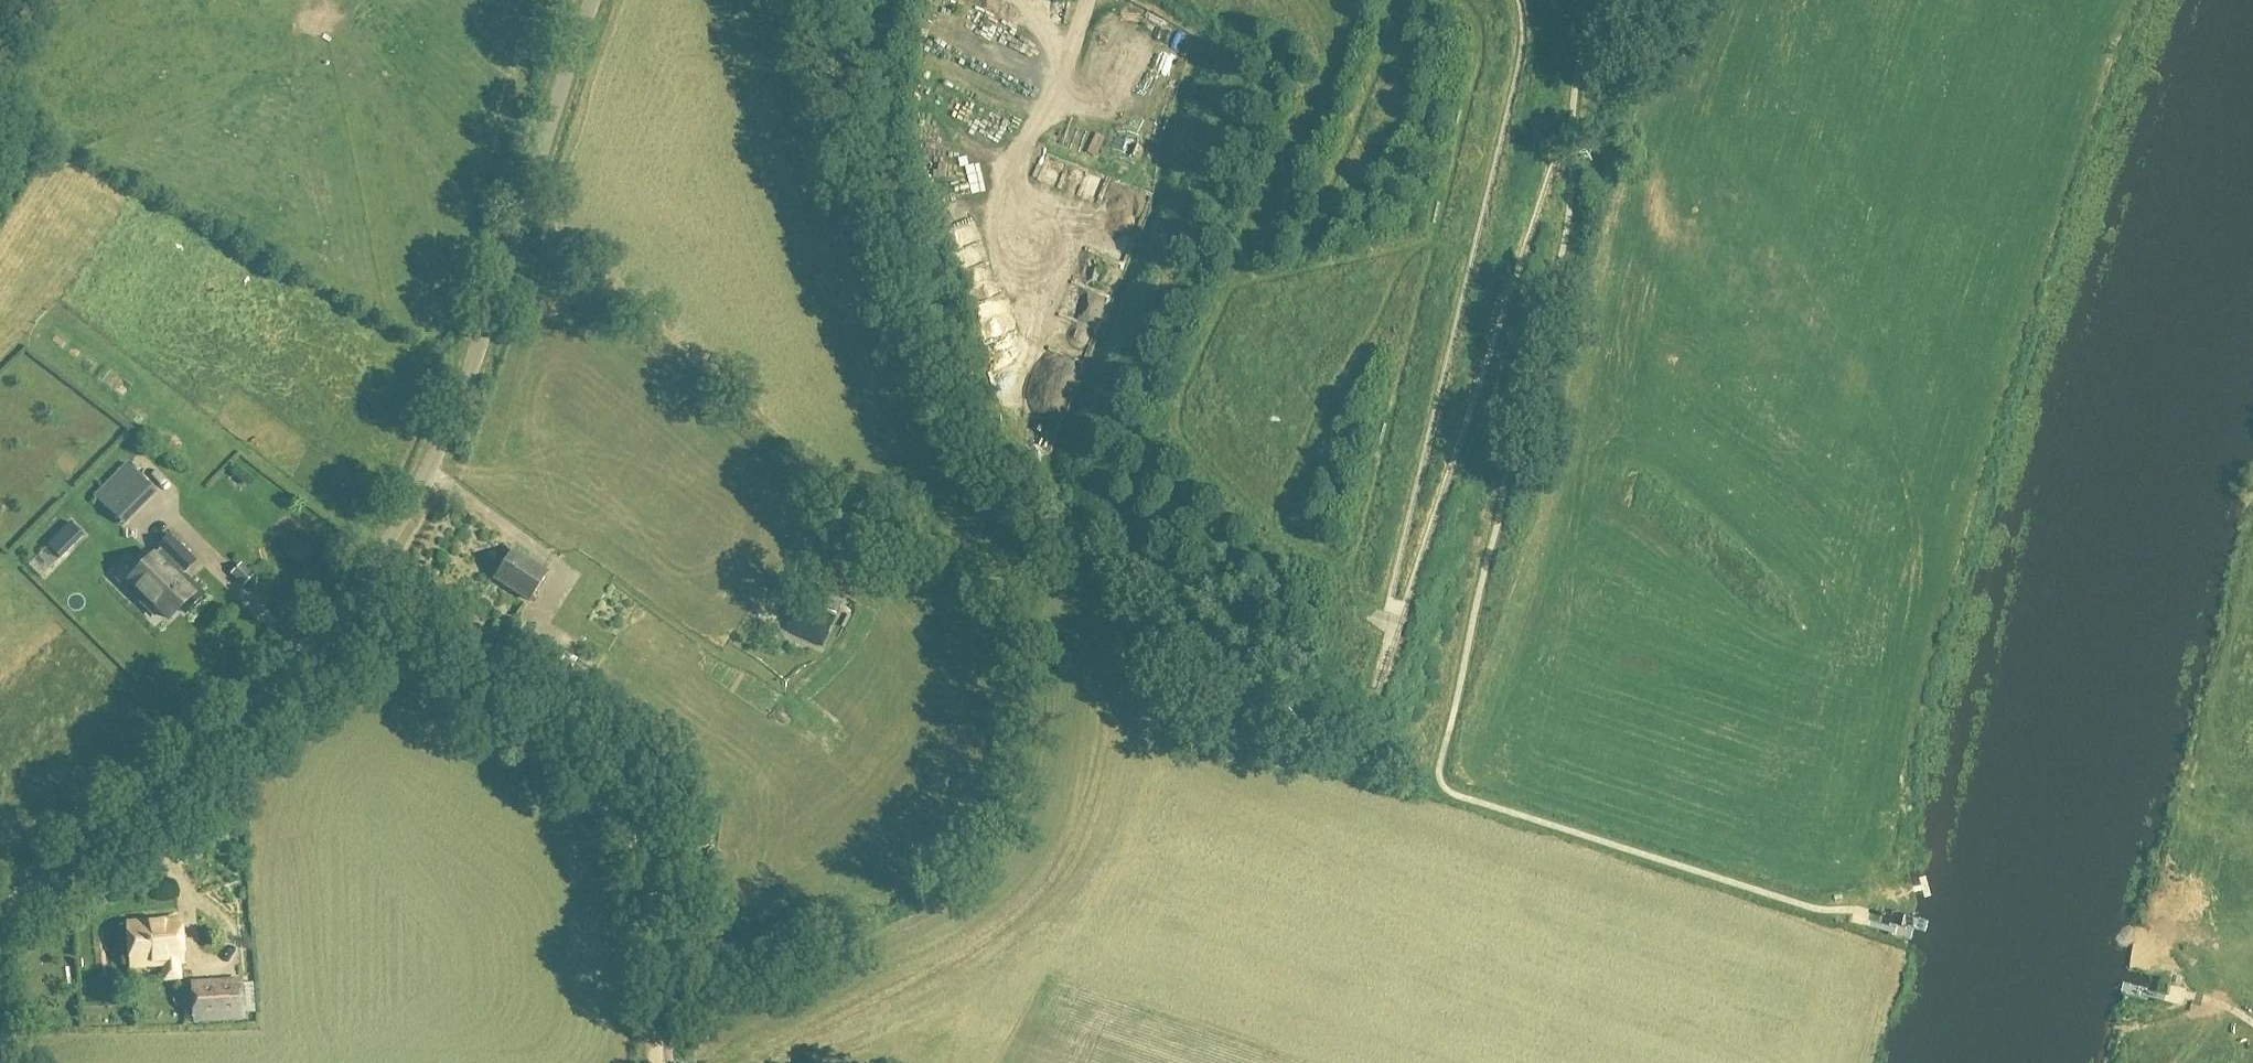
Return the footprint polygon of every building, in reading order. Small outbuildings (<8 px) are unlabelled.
[(128,464),(96,496),(119,519),(151,486),(128,464)] [(73,529),(90,522),(84,506),(67,513),(73,529)] [(161,610),(169,618),(181,606),(186,612),(204,594),(180,571),(193,557),(170,534),(156,548),(161,553),(157,558),(154,555),(130,579),(141,590),(136,595),(156,615),(161,610)] [(55,536),(47,545),(61,558),(68,550),(55,536)] [(512,549),(493,579),(529,601),(547,572),(512,549)] [(230,573),(243,586),(253,576),(241,563),(230,573)] [(787,631),(823,645),(834,616),(799,603),(787,631)] [(178,816),(171,821),(176,827),(182,823),(178,816)] [(177,962),(184,962),(180,921),(128,925),(131,966),(164,963),(165,978),(178,977),(177,962)] [(241,979),(191,983),(194,1027),(245,1023),(241,979)]
